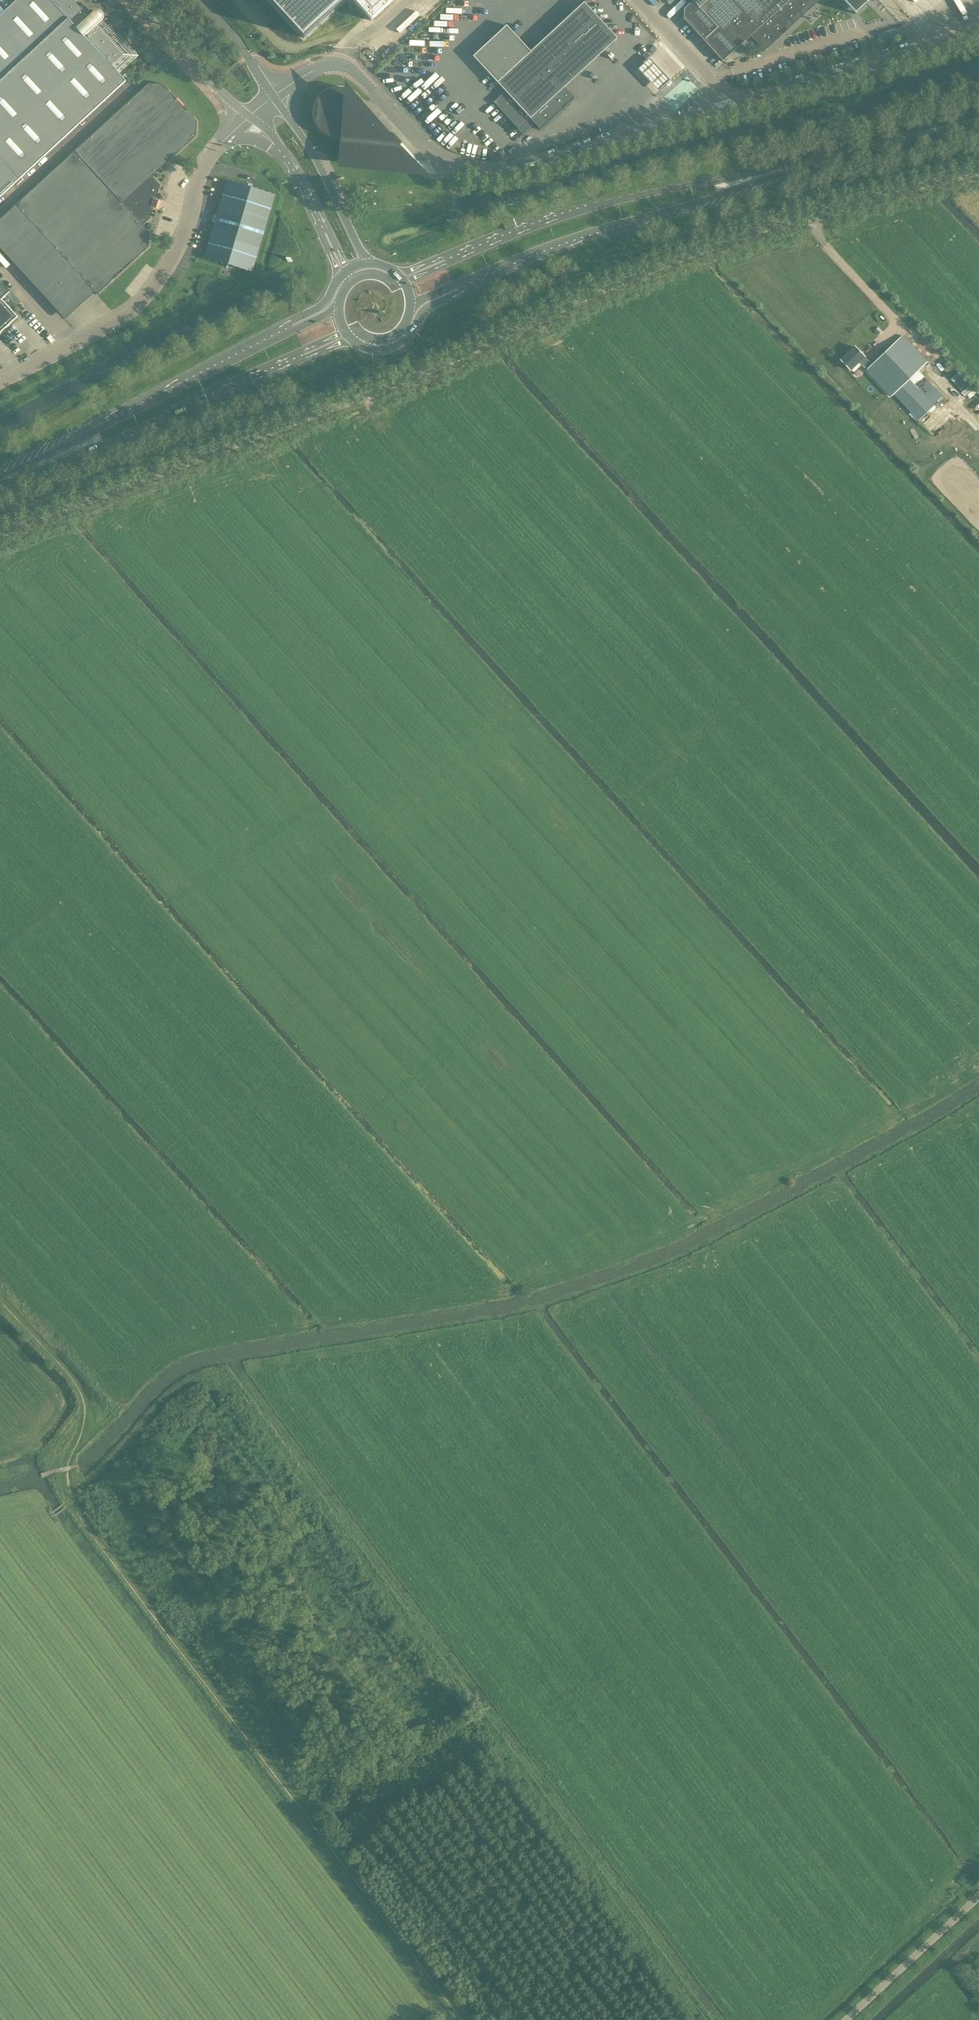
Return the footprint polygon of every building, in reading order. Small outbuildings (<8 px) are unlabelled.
[(18,179),(125,81),(117,72),(134,57),(93,12),(87,17),(71,0),(18,0),(0,16),(0,196),(18,179)] [(299,31),(332,0),(271,0),(299,31)] [(371,21),(394,0),(352,0),(371,21)] [(692,2),(684,9),(683,19),(723,62),(750,36),(764,51),(810,9),(820,0),(690,0),(692,2)] [(850,9),(855,14),(860,9),(870,0),(842,0),(850,9)] [(507,26),(473,57),(497,82),(506,92),(494,102),(518,129),(523,134),(535,123),(541,130),(574,99),(564,87),(617,38),(584,3),(530,52),(507,26)] [(646,53),(641,58),(644,62),(650,56),(646,53)] [(671,82),(651,60),(639,71),(659,93),(671,82)] [(0,220),(0,248),(66,320),(95,292),(97,295),(149,247),(150,233),(143,226),(150,219),(161,186),(152,176),(196,136),(197,122),(163,85),(149,84),(0,220)] [(314,111),(314,115),(314,119),(315,122),(317,125),(319,128),(321,131),(324,134),(328,136),(332,137),(336,138),(340,139),(348,137),(345,162),(413,168),(395,149),(402,142),(393,133),(386,140),(363,114),(360,105),(363,104),(361,100),(358,97),(354,93),(351,91),(347,89),(344,88),(341,87),(334,88),(331,89),(328,90),(326,92),(323,93),(321,95),(318,99),(317,101),(315,106),(314,111)] [(227,180),(204,257),(253,272),(276,195),(227,180)] [(18,317),(2,299),(10,292),(0,281),(0,334),(18,317)] [(892,347),(872,365),(867,370),(866,370),(877,382),(891,396),(893,394),(909,379),(916,373),(916,372),(927,362),(902,336),(892,347)] [(867,370),(872,365),(864,357),(855,347),(841,360),(850,370),(859,362),(867,370)] [(934,406),(914,385),(909,379),(893,394),(918,421),(934,406)]
